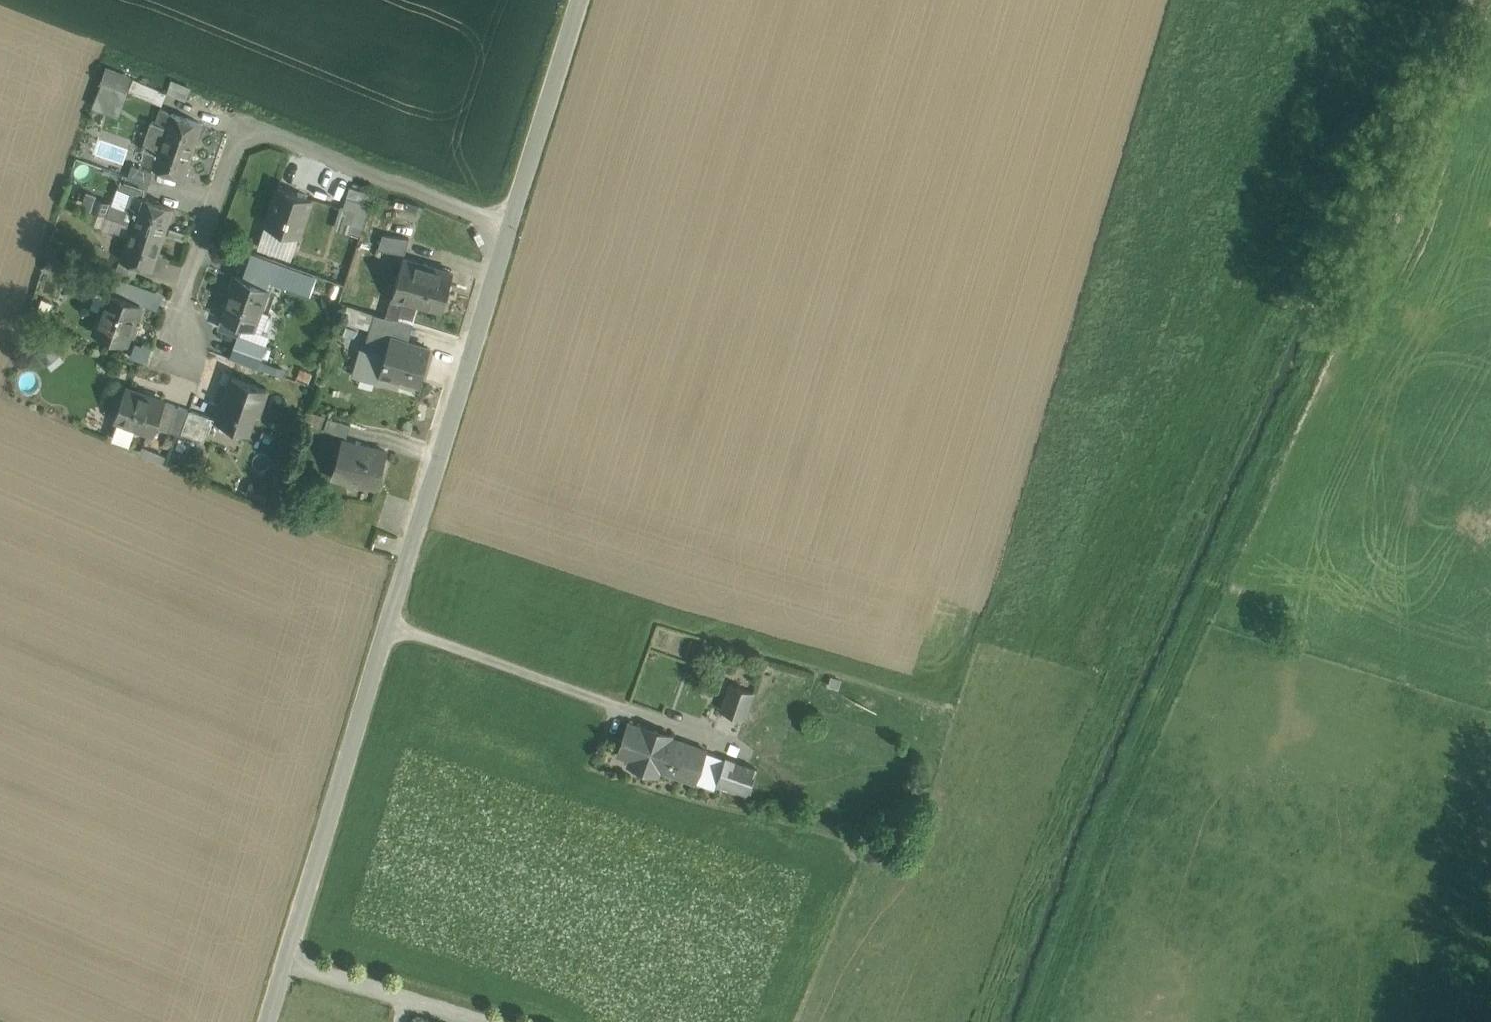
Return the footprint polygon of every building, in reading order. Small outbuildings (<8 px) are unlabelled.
[(94,103),(121,110),(131,68),(104,61),(94,103)] [(167,89),(134,75),(128,87),(162,101),(167,89)] [(167,88),(187,94),(191,82),(171,75),(167,88)] [(147,131),(193,148),(202,120),(160,106),(155,119),(151,118),(147,131)] [(184,174),(193,148),(147,131),(142,145),(146,146),(141,159),(184,174)] [(153,168),(132,161),(128,172),(149,179),(153,168)] [(149,180),(123,170),(118,185),(130,189),(144,194),(149,180)] [(310,193),(278,181),(264,221),(297,232),(310,193)] [(373,190),(350,183),(346,194),(369,201),(373,190)] [(144,194),(130,189),(125,204),(109,198),(108,200),(110,201),(106,212),(132,220),(164,232),(174,204),(144,194)] [(93,195),(85,192),(81,203),(89,206),(93,195)] [(108,200),(93,195),(89,206),(106,212),(110,201),(108,200)] [(106,212),(89,206),(85,217),(102,223),(106,212)] [(164,232),(132,220),(127,234),(117,230),(112,244),(154,259),(164,232)] [(408,234),(382,227),(378,242),(404,250),(408,234)] [(450,269),(401,255),(390,294),(438,308),(450,269)] [(268,285),(234,273),(221,312),(254,323),(268,285)] [(138,300),(105,288),(92,327),(125,338),(138,300)] [(375,310),(360,305),(355,318),(370,323),(375,310)] [(399,317),(375,310),(370,323),(370,324),(394,332),(399,317)] [(370,324),(355,373),(378,380),(380,374),(401,381),(402,377),(419,382),(429,348),(393,337),(394,332),(370,324)] [(264,340),(240,331),(232,353),(256,362),(264,340)] [(267,382),(232,370),(217,414),(248,425),(254,407),(258,408),(267,382)] [(163,395),(124,382),(114,412),(118,414),(113,428),(115,432),(126,436),(130,433),(135,419),(153,426),(155,421),(163,396),(163,395)] [(178,401),(163,396),(155,421),(169,426),(178,401)] [(178,401),(169,426),(181,430),(182,428),(181,428),(190,404),(178,400),(178,401)] [(212,412),(190,404),(181,428),(182,428),(204,436),(212,412)] [(351,420),(328,413),(324,425),(347,432),(351,420)] [(387,450),(342,436),(331,472),(376,486),(387,450)] [(753,691),(730,683),(721,710),(743,718),(753,691)] [(671,735),(642,724),(641,727),(628,722),(617,753),(619,754),(620,750),(639,757),(636,767),(657,775),(659,768),(665,770),(677,739),(670,737),(671,735)] [(707,750),(677,739),(665,770),(695,782),(707,750)] [(755,768),(725,757),(716,783),(746,794),(755,768)]
